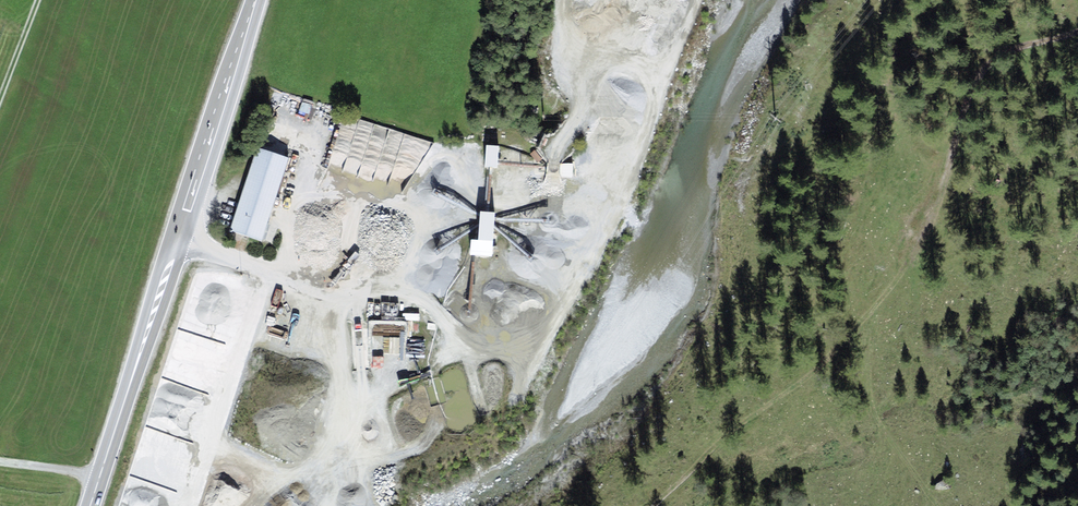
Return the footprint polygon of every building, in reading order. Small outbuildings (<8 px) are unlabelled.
[(486,167),(498,167),(499,146),(487,146),(486,167)] [(243,192),(274,203),(290,158),(258,147),(243,192)] [(230,230),(262,241),(274,203),(243,192),(230,230)] [(480,240),(470,240),(471,259),(495,259),(494,213),(480,213),(480,240)] [(367,319),(368,319),(369,340),(404,338),(403,318),(399,319),(399,302),(367,303),(367,319)]
